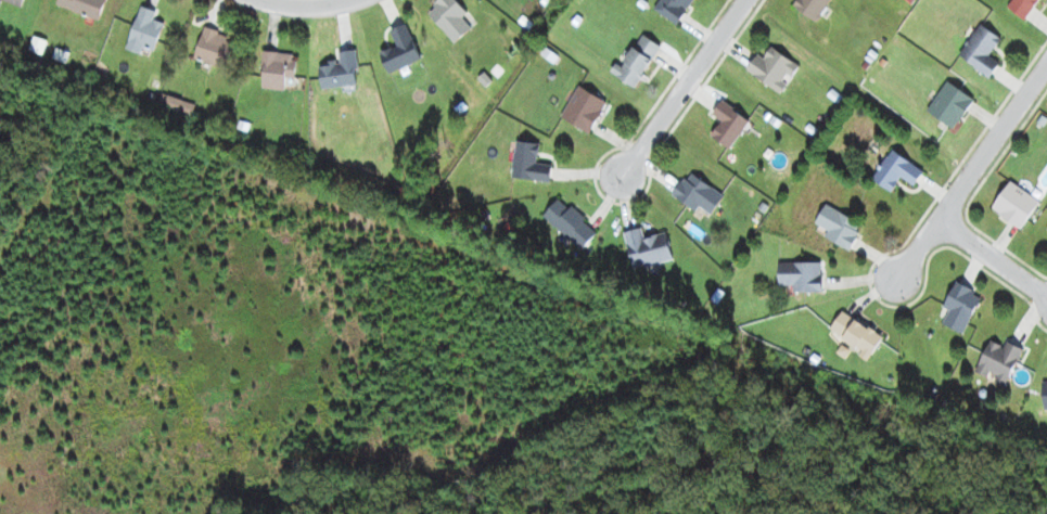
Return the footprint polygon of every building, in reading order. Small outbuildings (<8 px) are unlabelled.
[(97,20),(104,0),(57,0),(55,6),(97,20)] [(471,28),(463,20),(468,16),(453,0),(439,0),(425,13),(454,44),(471,28)] [(652,9),(675,25),(692,0),(658,0),(652,9)] [(829,0),(796,0),(791,6),(814,22),(829,0)] [(1006,8),(1023,21),(1040,0),(1011,0),(1006,8)] [(155,12),(139,6),(125,49),(150,58),(162,24),(152,20),(155,12)] [(387,74),(419,61),(405,25),(389,31),(395,46),(379,53),(387,74)] [(988,78),(998,64),(987,56),(1000,40),(980,25),(957,55),(988,78)] [(192,59),(224,70),(235,39),(203,28),(192,59)] [(634,89),(660,47),(638,34),(612,76),(634,89)] [(757,55),(746,70),(778,94),(797,67),(770,47),(762,59),(757,55)] [(338,62),(318,65),(321,90),(358,85),(353,51),(336,53),(338,62)] [(293,80),(294,54),(262,53),(260,90),(284,91),(285,80),(293,80)] [(926,112),(953,130),(973,101),(946,82),(926,112)] [(587,134),(606,104),(578,86),(559,117),(587,134)] [(710,116),(720,123),(710,136),(727,149),(748,122),(721,101),(710,116)] [(537,144),(515,141),(510,178),(548,183),(550,168),(534,166),(537,144)] [(871,178),(889,192),(900,178),(912,187),(922,174),(893,150),(871,178)] [(672,195),(705,220),(722,197),(689,172),(672,195)] [(991,209),(1020,229),(1038,203),(1009,183),(991,209)] [(541,219),(582,247),(596,227),(555,199),(541,219)] [(861,225),(824,206),(814,226),(825,232),(823,237),(848,250),(861,225)] [(671,260),(665,234),(643,239),(641,229),(624,232),(632,269),(671,260)] [(821,263),(777,263),(777,288),(790,288),(790,293),(821,293),(821,263)] [(961,335),(981,297),(955,283),(941,310),(948,313),(942,325),(961,335)] [(869,358),(882,338),(841,312),(828,332),(869,358)] [(1004,388),(1022,350),(1005,342),(1003,348),(989,341),(974,374),(1004,388)]
